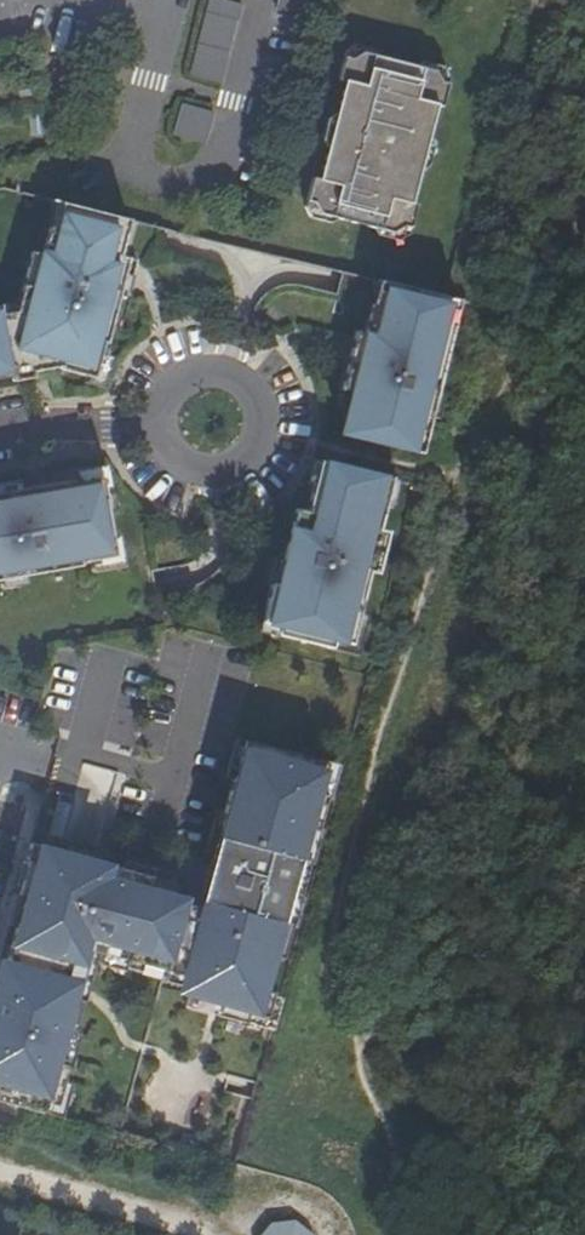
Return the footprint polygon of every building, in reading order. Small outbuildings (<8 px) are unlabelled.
[(216,0),(214,0),(193,78),(223,86),(245,8),(216,0)] [(342,124),(337,140),(330,143),(318,183),(312,182),(307,204),(314,206),(321,217),(335,220),(378,232),(392,236),(402,231),(410,232),(416,210),(410,207),(419,174),(427,146),(437,110),(443,112),(451,88),(444,86),(437,77),(421,72),(380,61),(365,57),(354,62),(346,61),(340,83),(345,86),(337,117),(342,124)] [(215,116),(185,106),(175,137),(204,147),(215,116)] [(326,135),(330,143),(337,140),(342,124),(337,117),(329,122),(326,135)] [(56,229),(60,203),(49,200),(48,227),(56,229)] [(15,361),(17,372),(17,375),(37,372),(36,366),(65,361),(65,364),(90,377),(100,342),(103,343),(107,327),(120,274),(129,276),(133,260),(116,256),(125,221),(60,203),(56,229),(48,227),(45,254),(35,254),(23,303),(21,311),(4,314),(3,307),(0,307),(0,363),(15,361)] [(120,274),(107,327),(116,330),(129,276),(120,274)] [(375,288),(368,312),(378,315),(384,291),(375,288)] [(338,430),(404,449),(412,418),(423,421),(424,417),(431,394),(439,362),(431,359),(438,332),(447,334),(454,310),(384,291),(378,315),(368,312),(360,341),(352,339),(343,370),(338,385),(349,388),(347,398),(342,415),(338,430)] [(23,303),(3,307),(4,314),(21,311),(23,303)] [(431,359),(439,362),(447,334),(438,332),(431,359)] [(17,372),(15,361),(0,363),(0,375),(17,372)] [(431,394),(424,417),(433,419),(439,396),(431,394)] [(342,415),(347,398),(336,395),(331,412),(342,415)] [(415,451),(423,421),(412,418),(404,449),(415,451)] [(319,486),(325,462),(317,460),(311,484),(319,486)] [(395,480),(325,462),(319,486),(312,513),(308,525),(297,522),(294,532),(287,561),(281,584),(276,583),(265,622),(288,628),(286,635),(333,647),(335,639),(352,644),(360,613),(371,571),(380,573),(390,532),(381,530),(390,499),(395,480)] [(404,482),(395,480),(390,499),(399,501),(404,482)] [(97,482),(26,492),(0,496),(0,581),(75,570),(74,567),(110,562),(97,482)] [(300,509),(297,522),(308,525),(312,513),(300,509)] [(276,583),(281,584),(287,561),(278,558),(272,582),(276,583)] [(335,639),(333,647),(359,654),(369,615),(360,613),(352,644),(335,639)] [(240,739),(232,737),(222,775),(230,777),(240,739)] [(64,1118),(73,1085),(65,1082),(69,1066),(57,1063),(65,1034),(73,1036),(83,1001),(74,999),(87,950),(127,961),(125,967),(164,978),(166,971),(193,978),(190,988),(186,1006),(244,1022),(247,1011),(266,1016),(272,992),(262,989),(271,955),(281,957),(290,922),(280,919),(288,891),(298,893),(307,858),(297,855),(305,827),(315,829),(324,794),(314,791),(322,761),(240,739),(230,777),(218,822),(208,858),(214,860),(209,879),(212,880),(204,909),(182,903),(184,898),(172,895),(175,883),(171,882),(119,868),(115,867),(112,879),(95,874),(99,862),(77,856),(65,853),(28,843),(7,919),(0,946),(0,1101),(64,1118)] [(335,764),(322,761),(314,791),(324,794),(327,795),(335,764)] [(208,858),(218,822),(210,819),(200,856),(208,858)] [(315,829),(305,827),(297,855),(307,858),(310,859),(317,830),(315,829)] [(79,848),(67,845),(65,853),(77,856),(79,848)] [(197,901),(184,898),(182,903),(204,909),(212,880),(209,879),(214,860),(208,858),(197,901)] [(173,874),(122,860),(119,868),(171,882),(173,874)] [(288,891),(280,919),(290,922),(293,923),(300,894),(298,893),(288,891)] [(127,961),(87,950),(74,999),(83,1001),(86,1002),(96,964),(124,971),(125,967),(127,961)] [(193,978),(166,971),(164,978),(163,981),(190,988),(193,978)] [(247,1011),(244,1022),(272,1029),(282,994),(272,992),(266,1016),(247,1011)] [(73,1036),(65,1034),(57,1063),(69,1066),(73,1067),(80,1038),(73,1036)] [(255,1225),(255,1234),(309,1234),(308,1222),(255,1225)]
